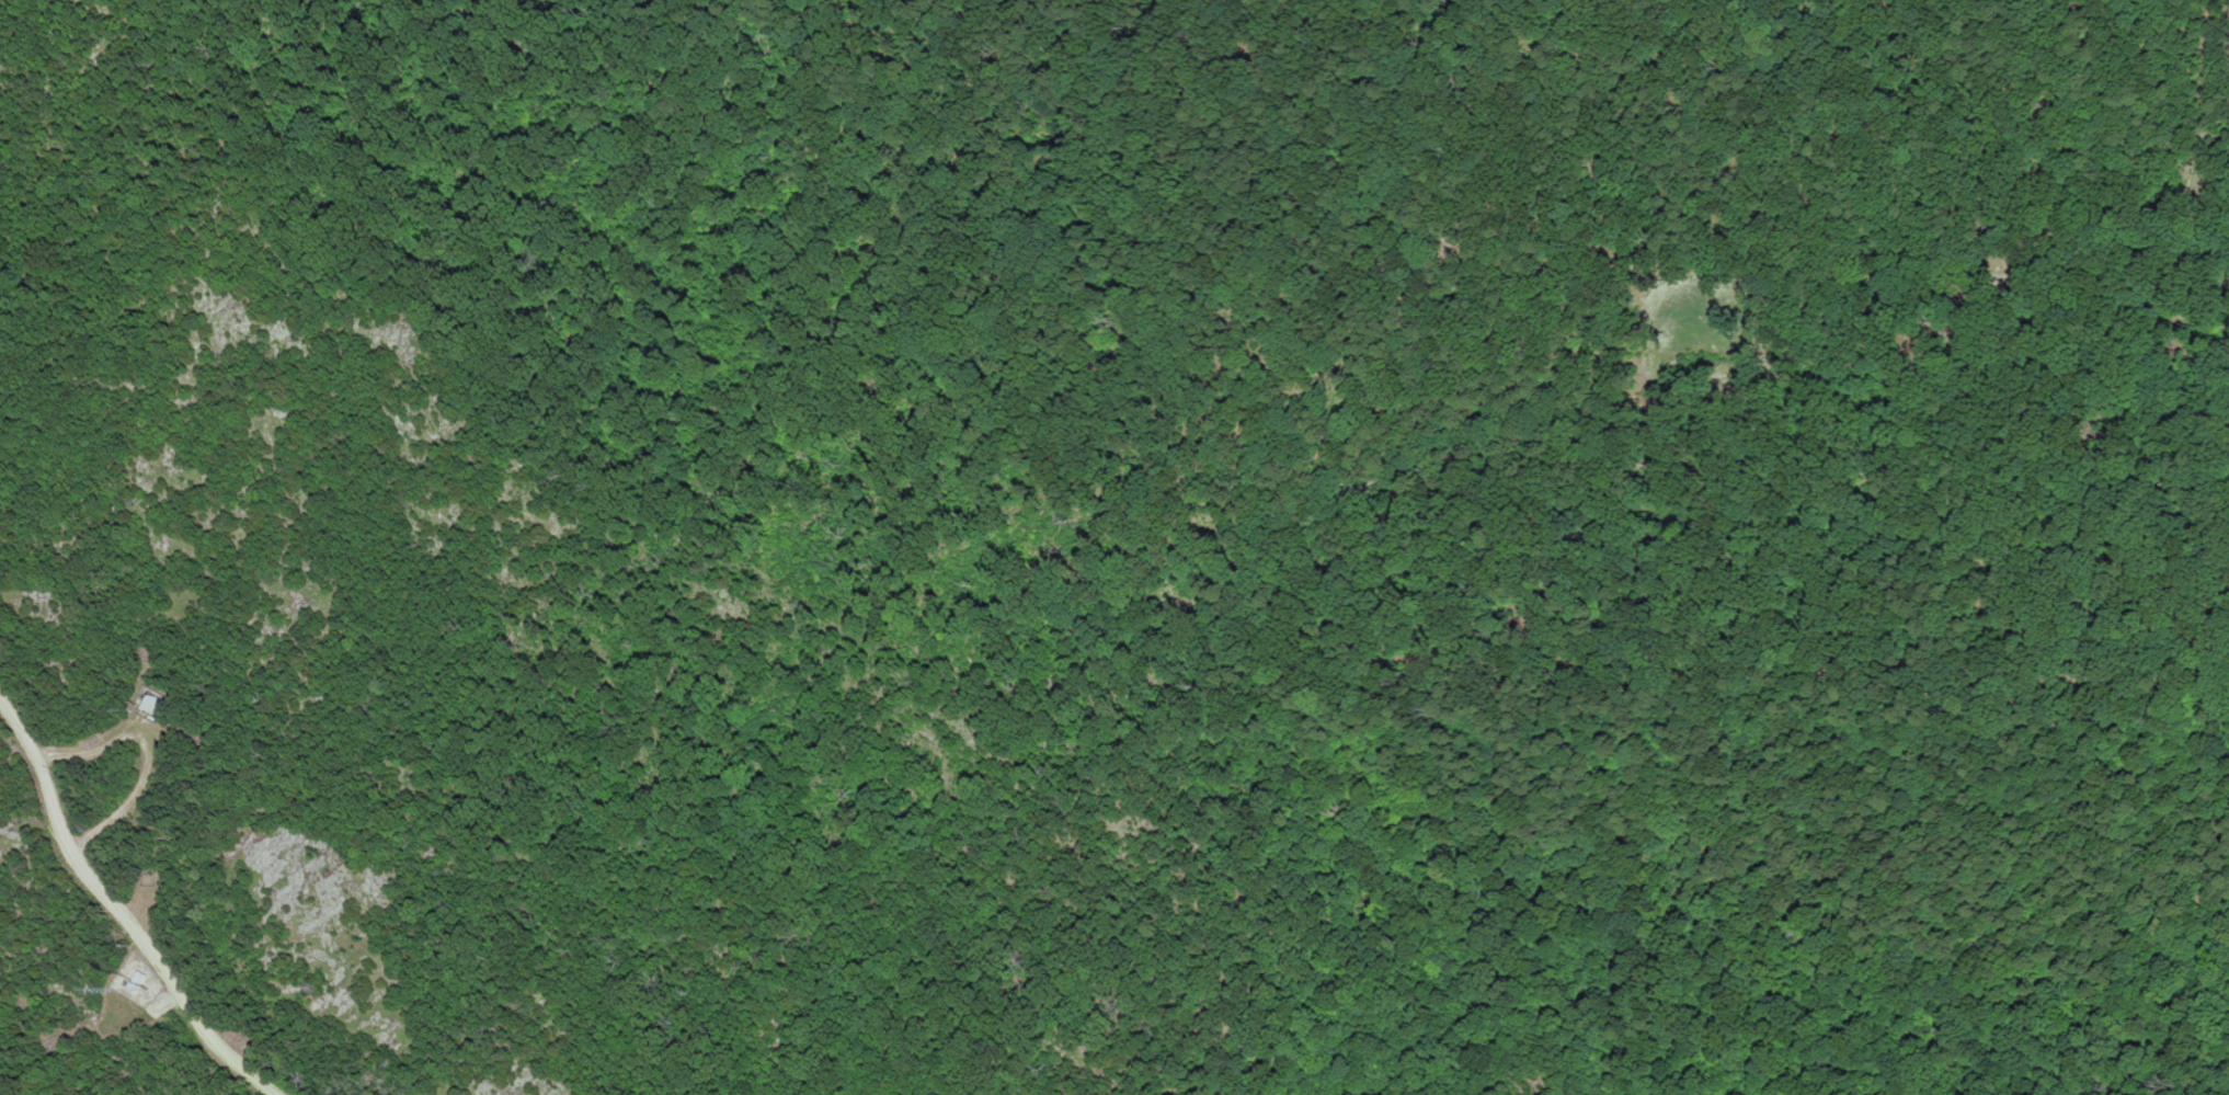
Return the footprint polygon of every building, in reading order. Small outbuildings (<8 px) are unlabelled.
[(141,710),(156,714),(160,697),(146,693),(141,710)]
